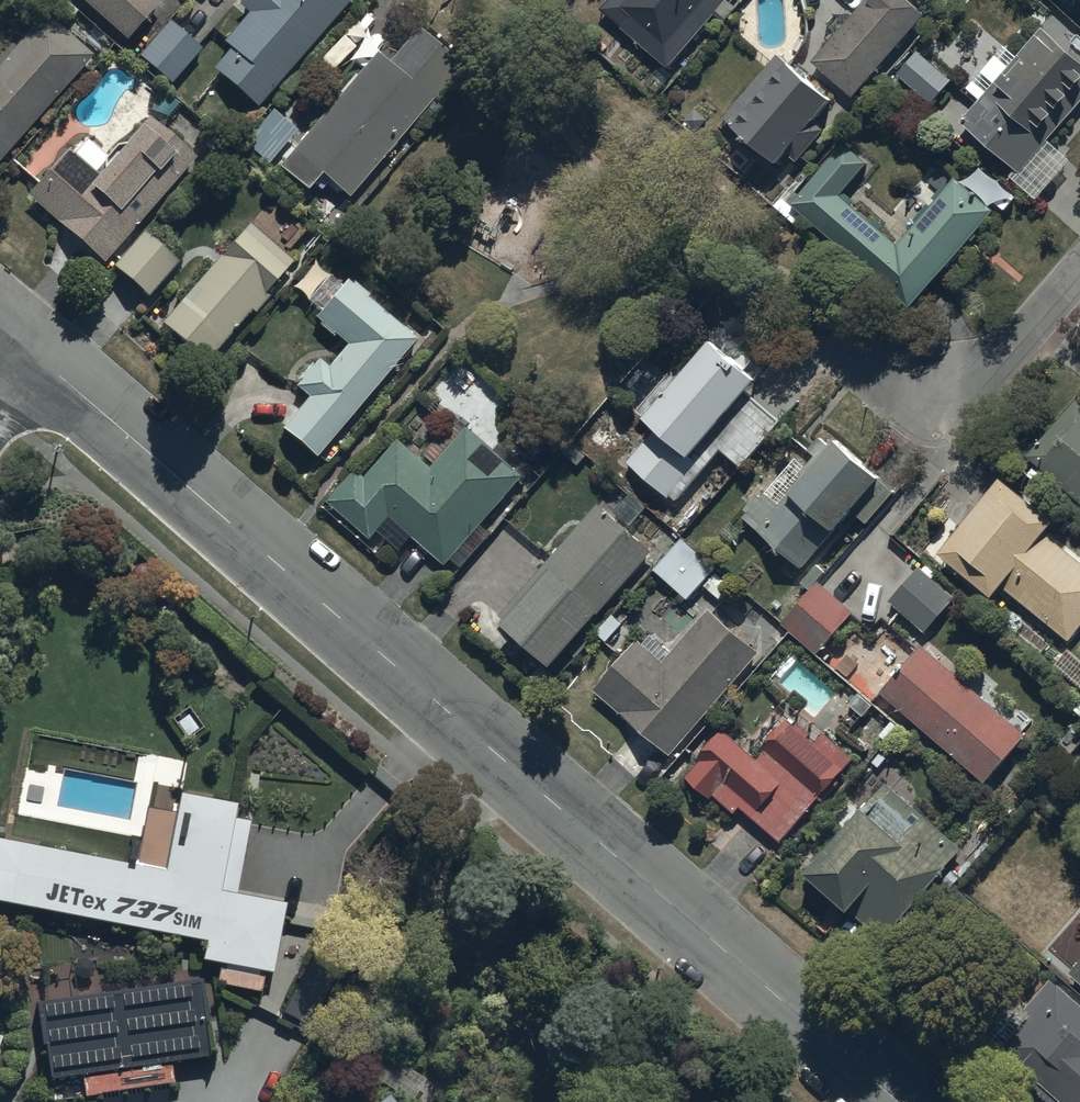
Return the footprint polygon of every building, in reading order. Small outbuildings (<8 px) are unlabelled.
[(129,40),(162,3),(159,0),(84,0),(129,40)] [(353,0),(245,0),(241,5),(249,12),(224,41),(232,47),(213,68),(259,108),(353,0)] [(602,9),(669,68),(717,14),(726,22),(743,3),(740,0),(610,0),(602,9)] [(910,0),(871,0),(816,64),(855,97),(926,14),(910,0)] [(94,54),(48,13),(0,67),(0,159),(94,54)] [(203,49),(169,20),(139,55),(173,84),(203,49)] [(1042,26),(1017,57),(1005,47),(967,92),(980,103),(964,122),(1022,171),(1014,180),(1038,200),(1071,162),(1051,145),(1079,110),(1079,58),(1042,26)] [(390,62),(379,52),(280,167),(308,191),(323,174),(350,198),(463,65),(420,28),(390,62)] [(919,53),(899,76),(932,105),(952,82),(919,53)] [(831,101),(779,56),(726,118),(779,164),(789,152),(799,161),(826,130),(815,121),(831,101)] [(197,157),(149,116),(100,175),(95,171),(109,155),(87,137),(74,153),(69,149),(29,197),(107,263),(197,157)] [(911,310),(996,214),(965,187),(957,179),(900,243),(844,194),(870,164),(847,143),(792,205),(911,310)] [(296,262),(252,223),(164,325),(208,363),(253,310),(256,313),(270,297),(267,295),(296,262)] [(181,262),(145,231),(115,267),(151,297),(181,262)] [(316,456),(416,339),(347,278),(314,316),(348,345),(330,367),(319,358),(297,384),(309,394),(282,426),(316,456)] [(762,380),(716,340),(686,374),(677,366),(638,411),(658,428),(628,462),(670,499),(672,496),(678,502),(723,451),(742,467),(782,422),(750,394),(762,380)] [(1027,458),(1079,500),(1079,405),(1073,399),(1027,458)] [(447,565),(524,475),(467,427),(433,468),(400,440),(368,478),(358,469),(330,502),(374,540),(392,519),(447,565)] [(805,570),(855,513),(869,525),(896,495),(881,482),(884,479),(836,436),(829,443),(821,437),(808,451),(816,458),(809,466),(799,457),(764,496),(760,492),(746,508),(750,512),(745,517),(805,570)] [(1001,480),(941,557),(994,597),(1001,587),(1071,641),(1079,630),(1079,563),(1044,535),(1055,522),(1001,480)] [(649,553),(594,506),(498,616),(502,619),(498,624),(547,667),(593,613),(596,615),(649,553)] [(681,541),(653,575),(686,603),(702,585),(715,570),(681,541)] [(812,593),(784,621),(819,655),(857,616),(824,584),(830,578),(819,567),(803,583),(812,593)] [(715,570),(702,585),(718,599),(731,584),(715,570)] [(917,572),(890,601),(927,634),(953,604),(917,572)] [(634,641),(592,692),(669,756),(755,650),(705,609),(668,654),(647,637),(640,646),(634,641)] [(605,644),(624,623),(612,613),(594,633),(605,644)] [(962,680),(923,645),(881,693),(984,782),(1025,734),(1022,731),(1032,720),(972,668),(962,680)] [(722,729),(683,776),(710,799),(713,795),(734,814),(740,807),(781,844),(820,800),(826,806),(834,797),(830,793),(858,761),(826,732),(816,744),(789,719),(764,747),(766,749),(756,760),(722,729)] [(882,783),(803,874),(882,942),(961,851),(882,783)] [(207,942),(204,960),(223,963),(219,982),(263,991),(267,973),(274,975),(288,904),(237,894),(251,822),(236,819),(239,805),(181,794),(166,871),(0,839),(0,902),(207,942)] [(350,968),(315,950),(282,1012),(317,1030),(350,968)] [(1069,974),(1079,983),(1079,962),(1069,974)] [(172,986),(38,1006),(50,1083),(85,1078),(88,1098),(174,1086),(171,1063),(213,1057),(202,981),(195,982),(194,974),(171,977),(172,986)] [(1051,981),(1023,1014),(1012,1005),(985,1037),(1054,1095),(1048,1101),(1079,1101),(1079,1005),(1051,981)]
